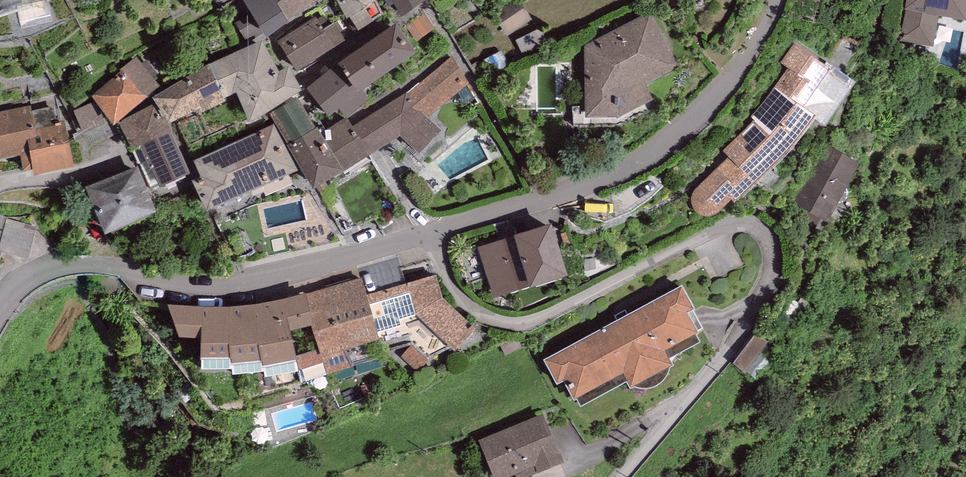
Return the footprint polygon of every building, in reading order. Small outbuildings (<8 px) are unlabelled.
[(251,13),(259,29),(264,37),(290,20),(289,18),(277,0),(244,0),(251,13)] [(289,18),(318,0),(277,0),(289,18)] [(350,23),(353,21),(358,29),(383,14),(376,0),(337,0),(350,23)] [(401,17),(425,0),(392,0),(401,17)] [(493,12),(507,35),(533,19),(521,0),(513,0),(493,12)] [(939,15),(965,20),(965,0),(906,0),(905,8),(906,9),(903,27),(906,28),(903,43),(933,48),(939,15)] [(679,65),(651,10),(584,45),(585,116),(618,116),(653,99),(646,83),(679,65)] [(251,13),(235,22),(243,37),(259,29),(251,13)] [(278,41),(297,70),(347,41),(334,21),(329,25),(322,14),(278,41)] [(417,52),(397,22),(337,63),(361,90),(417,52)] [(541,29),(516,40),(523,54),(547,43),(541,29)] [(210,63),(225,97),(236,92),(250,121),(303,90),(289,65),(280,70),(262,39),(210,63)] [(829,67),(794,44),(781,63),(788,67),(778,81),(768,95),(760,105),(750,116),(754,120),(724,152),(733,160),(720,172),(717,167),(697,188),(693,192),(691,196),(691,200),(692,206),(695,209),(698,213),(701,215),(705,215),(709,215),(713,214),(723,207),(731,199),(734,202),(789,148),(816,114),(802,106),(829,67)] [(161,85),(136,56),(119,69),(121,71),(91,96),(114,124),(161,85)] [(408,91),(355,125),(371,152),(400,136),(419,152),(443,130),(429,117),(468,84),(452,56),(408,91)] [(210,63),(152,96),(165,116),(168,122),(200,106),(202,111),(226,100),(225,97),(210,63)] [(337,63),(307,87),(328,115),(339,109),(346,117),(369,98),(361,90),(337,63)] [(298,96),(270,113),(285,140),(288,144),(316,127),(314,123),(298,96)] [(131,150),(132,149),(170,129),(168,122),(165,116),(163,117),(154,102),(119,122),(131,150)] [(0,111),(0,158),(20,154),(23,170),(33,168),(35,175),(74,167),(64,121),(57,123),(54,106),(32,110),(31,105),(0,111)] [(330,137),(325,140),(343,170),(370,154),(347,117),(326,130),(330,137)] [(275,123),(194,159),(201,175),(196,178),(210,208),(296,169),(275,123)] [(316,127),(288,144),(314,187),(343,170),(325,140),(317,126),(316,127)] [(189,172),(170,129),(132,149),(151,189),(189,172)] [(860,161),(825,142),(792,202),(827,221),(860,161)] [(157,211),(138,165),(85,187),(104,233),(157,211)] [(552,223),(477,248),(494,297),(529,284),(531,287),(568,274),(552,223)] [(361,277),(306,293),(324,363),(328,374),(411,344),(428,359),(451,348),(455,351),(476,326),(443,297),(436,274),(367,294),(361,277)] [(694,308),(681,285),(544,360),(556,383),(563,380),(574,401),(577,399),(581,407),(627,382),(630,388),(634,386),(636,387),(639,388),(642,388),(646,388),(650,388),(653,387),(657,385),(661,382),(665,378),(668,374),(669,370),(669,367),(673,365),(669,357),(699,340),(696,334),(698,332),(687,312),(694,308)] [(306,293),(306,292),(282,298),(264,302),(247,304),(231,306),(208,306),(191,305),(168,304),(178,336),(201,337),(200,358),(231,357),(231,364),(261,361),(263,367),(296,360),(299,370),(324,363),(306,293)] [(757,376),(781,349),(764,333),(740,361),(757,376)] [(564,462),(544,413),(479,439),(494,476),(506,476),(515,474),(516,476),(526,476),(564,462)]
